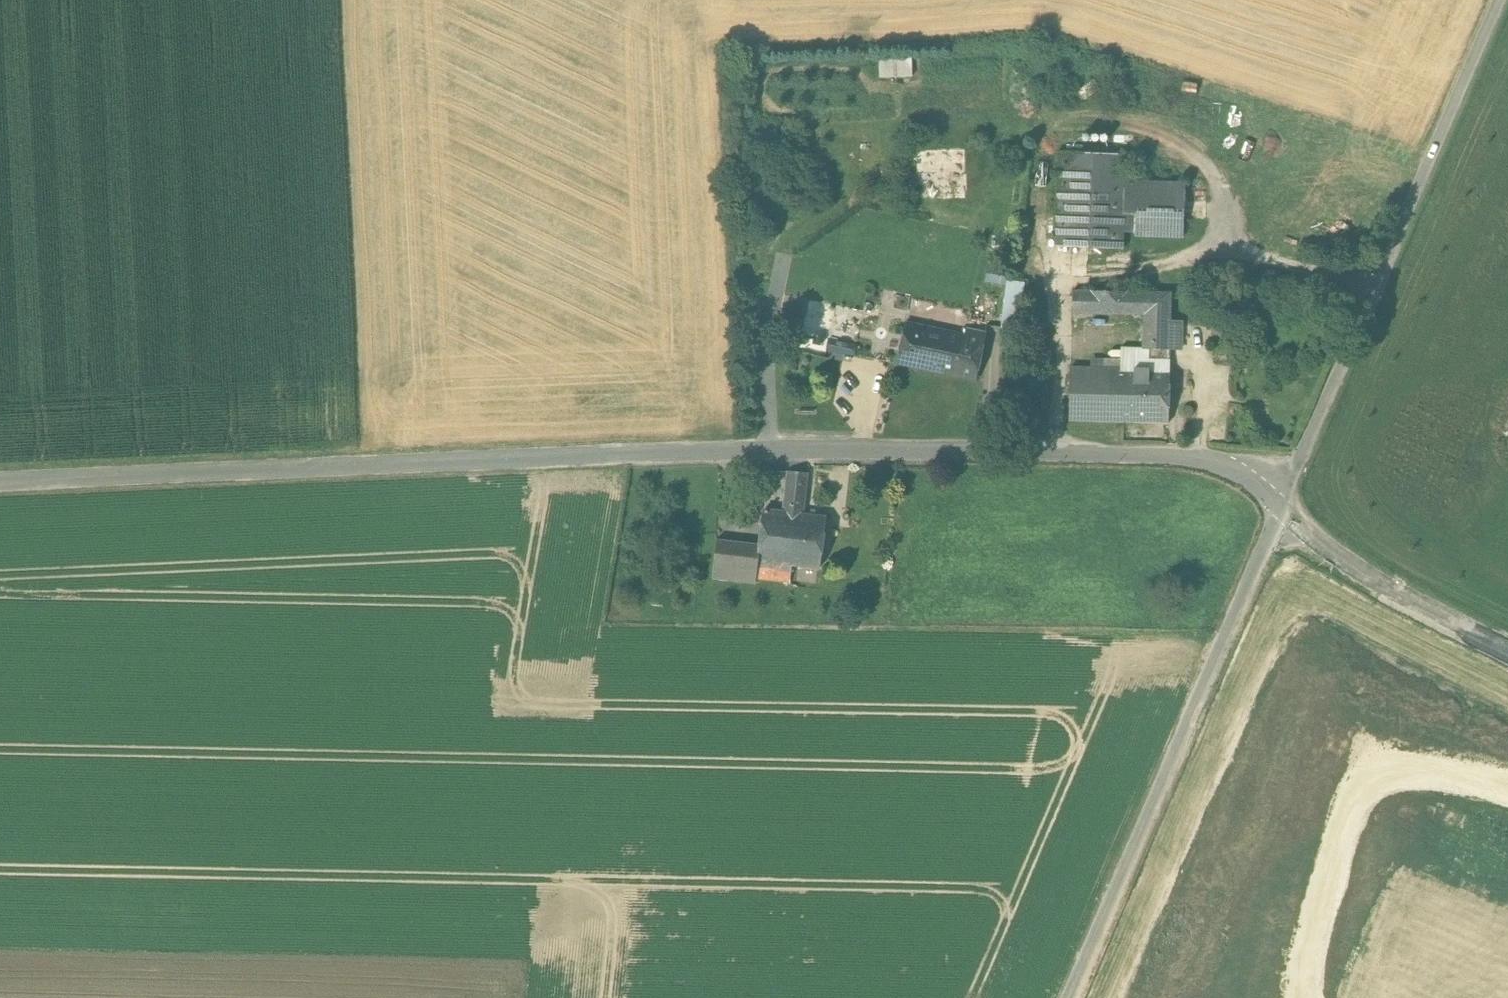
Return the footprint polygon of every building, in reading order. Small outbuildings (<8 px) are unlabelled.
[(1126,154),(1060,152),(1057,246),(1122,249),(1125,181),(1126,154)] [(1186,183),(1125,181),(1123,215),(1136,216),(1135,235),(1183,237),(1186,183)] [(1022,314),(1023,280),(1005,279),(1003,314),(1022,314)] [(1171,292),(1073,290),(1072,313),(1144,314),(1143,348),(1170,349),(1182,349),(1183,319),(1171,319),(1171,292)] [(971,333),(912,322),(904,365),(984,379),(993,329),(972,325),(971,333)] [(1121,348),(1121,359),(1104,359),(1104,368),(1070,367),(1069,421),(1169,423),(1170,349),(1143,348),(1121,348)] [(803,478),(785,476),(781,514),(799,516),(803,478)] [(773,514),(759,512),(755,549),(754,564),(756,565),(768,566),(773,514)] [(781,514),(773,514),(768,566),(785,568),(818,571),(823,519),(799,516),(781,514)] [(755,549),(714,545),(710,578),(754,583),(754,577),(756,565),(754,564),(755,549)] [(768,566),(756,565),(754,577),(784,580),(785,568),(768,566)]
